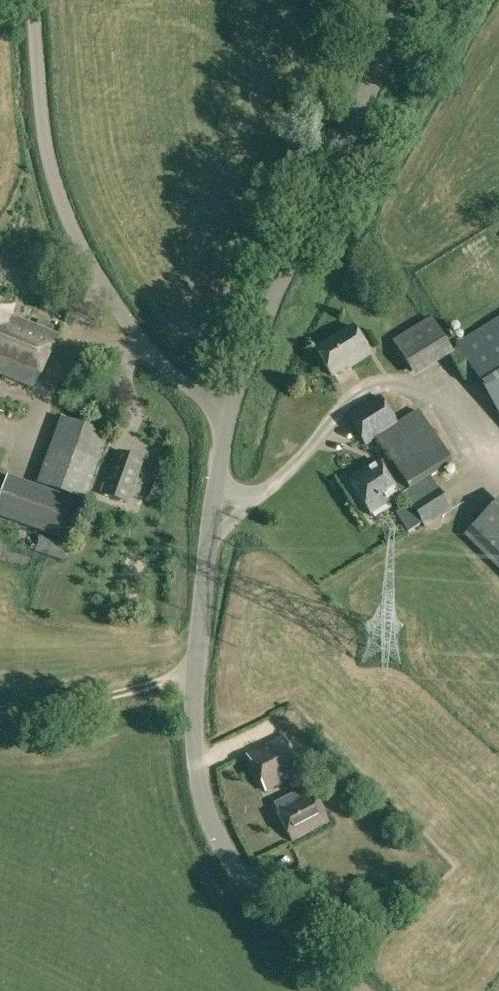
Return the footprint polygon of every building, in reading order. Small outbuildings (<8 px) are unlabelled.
[(34,389),(58,335),(13,315),(15,309),(0,303),(0,375),(34,389)] [(498,414),(498,320),(457,345),(449,350),(432,320),(394,342),(411,372),(446,352),(464,380),(474,374),(498,414)] [(315,350),(332,376),(346,367),(348,369),(370,355),(353,327),(315,350)] [(404,494),(424,526),(451,510),(430,477),(452,463),(418,411),(397,424),(380,397),(348,417),(366,446),(376,439),(388,458),(379,464),(377,462),(348,480),(370,515),(372,514),(375,518),(391,507),(388,503),(404,494)] [(37,485),(85,502),(108,435),(61,418),(37,485)] [(133,445),(115,438),(98,487),(116,494),(133,445)] [(117,503),(137,509),(153,461),(133,455),(117,503)] [(68,543),(82,505),(6,478),(0,496),(0,519),(68,543)] [(463,535),(498,570),(498,498),(463,535)] [(247,756),(265,791),(302,772),(283,736),(247,756)] [(274,809),(292,841),(328,822),(312,790),(296,798),(294,794),(274,804),(276,808),(274,809)]
